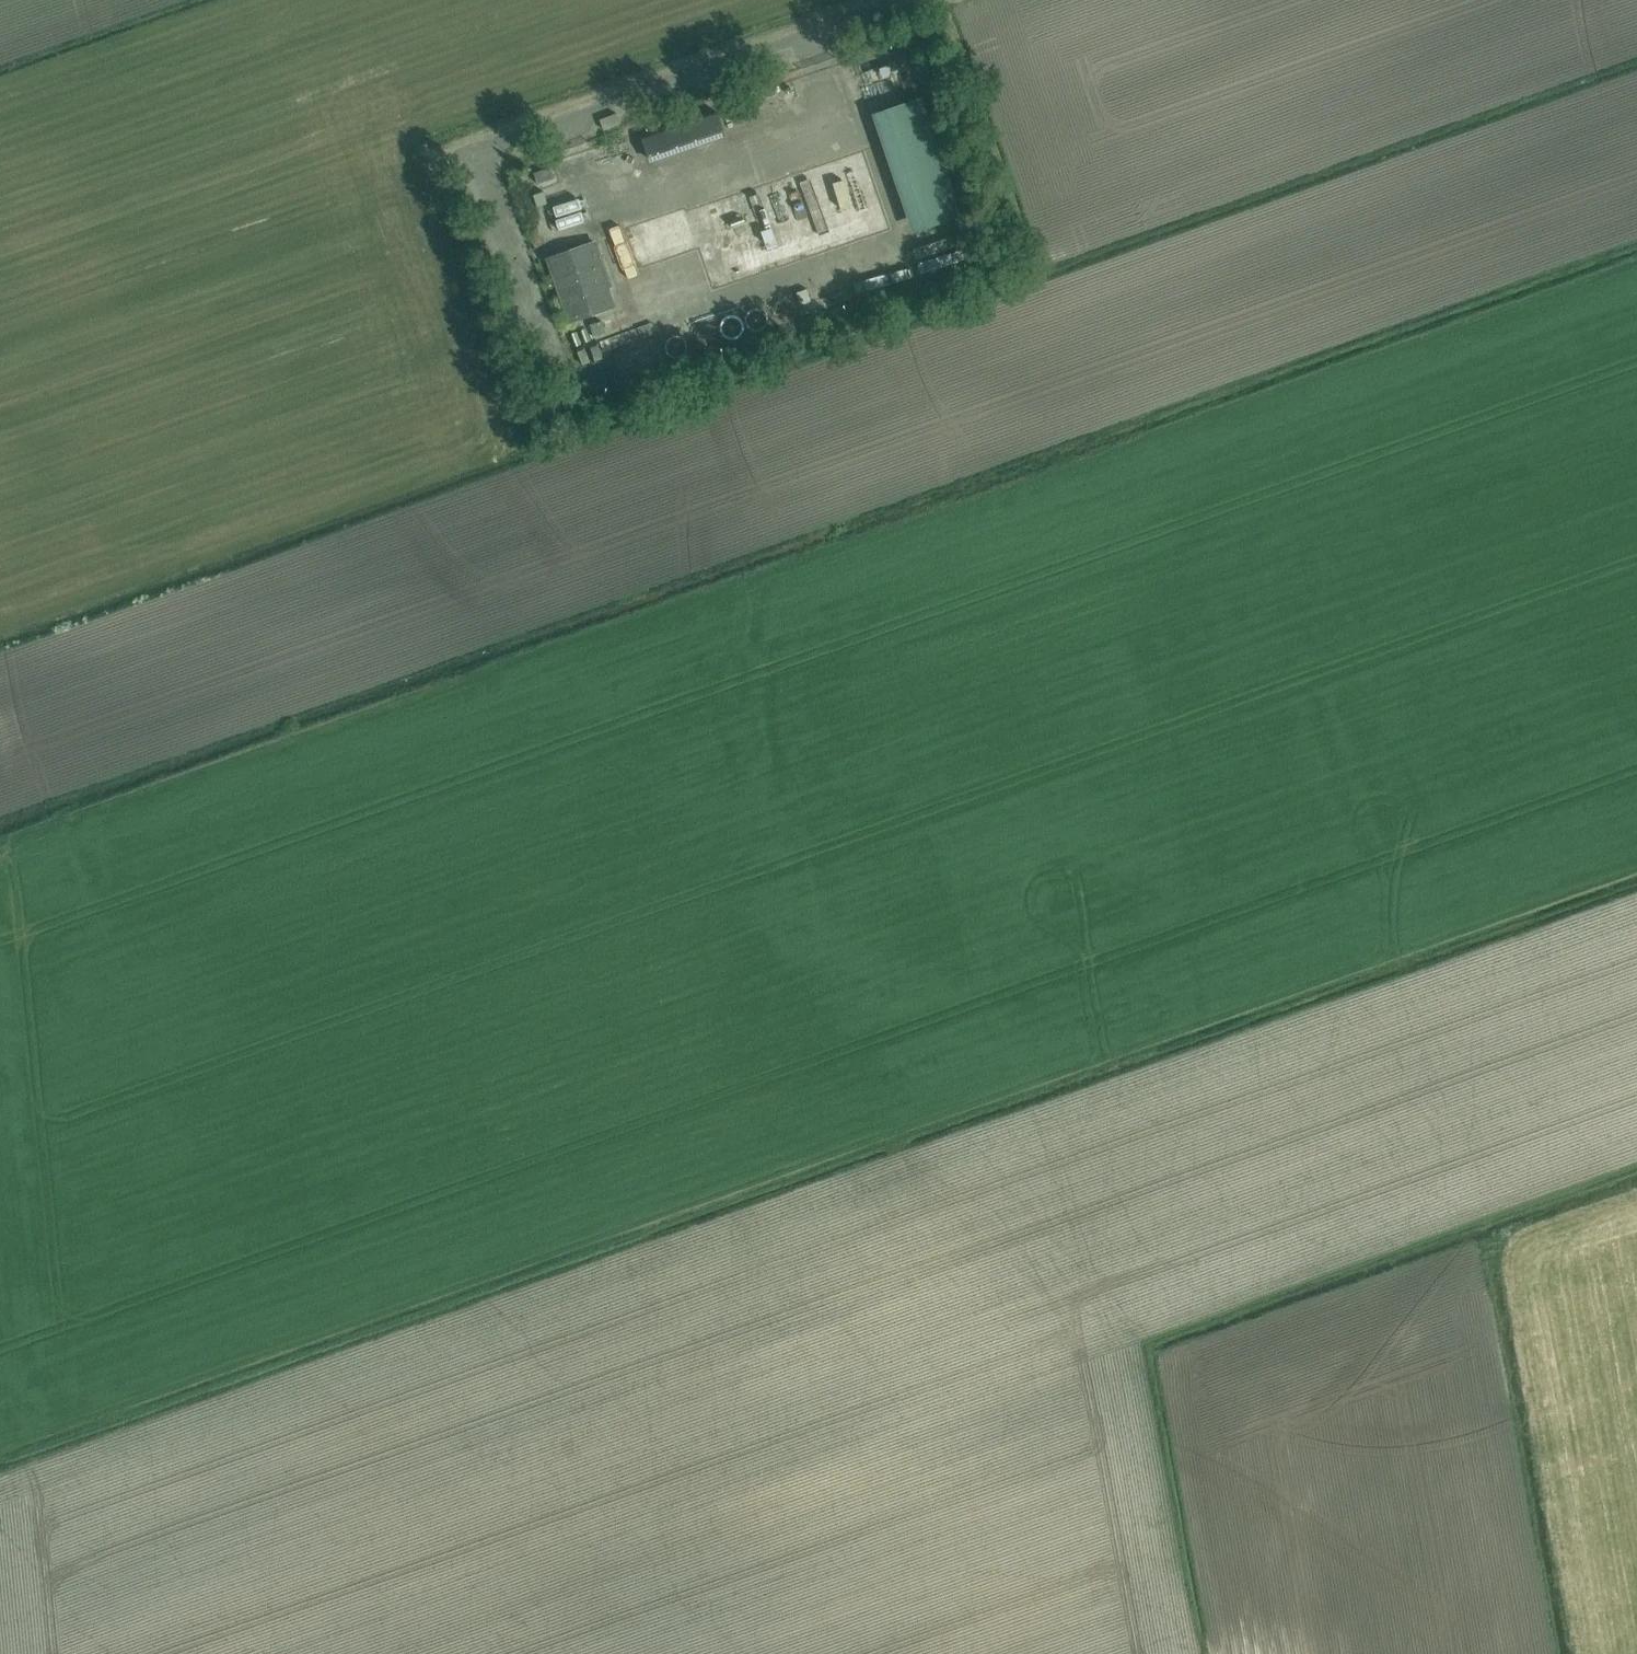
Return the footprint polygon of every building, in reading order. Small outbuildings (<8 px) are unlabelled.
[(799,97),(791,78),(771,85),(778,105),(799,97)] [(962,215),(922,97),(872,114),(912,232),(962,215)] [(620,124),(616,113),(599,120),(603,131),(620,124)] [(725,133),(718,114),(643,139),(649,159),(725,133)] [(555,178),(551,168),(534,174),(538,184),(555,178)] [(856,221),(738,255),(742,271),(861,237),(856,221)] [(629,267),(646,264),(638,228),(622,231),(629,267)] [(702,245),(707,258),(723,252),(718,239),(702,245)] [(608,279),(596,243),(548,259),(570,322),(614,306),(605,280),(608,279)] [(590,366),(596,386),(624,378),(619,358),(590,366)]
